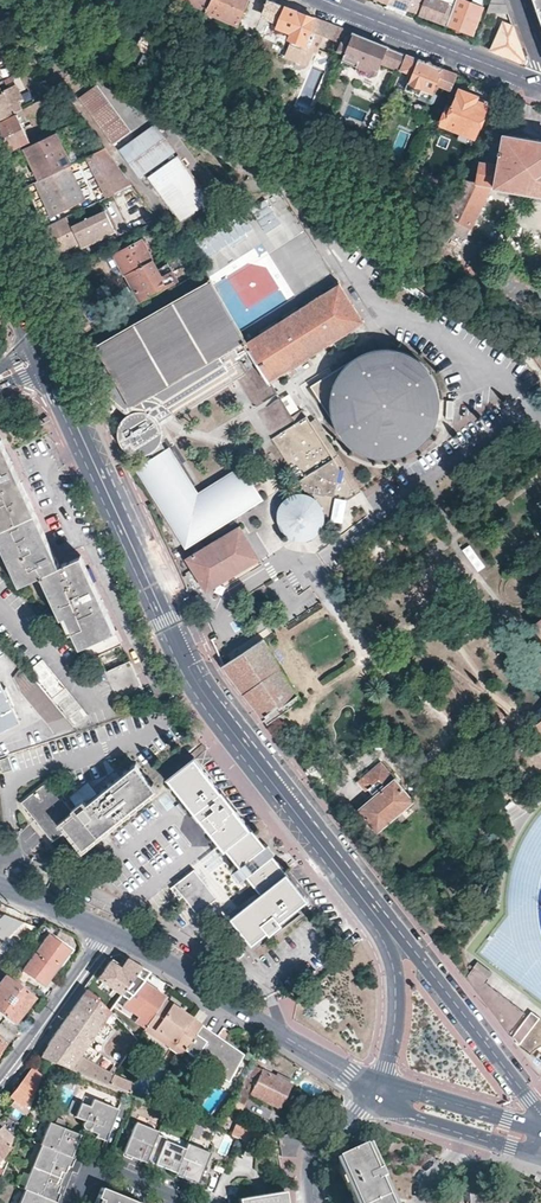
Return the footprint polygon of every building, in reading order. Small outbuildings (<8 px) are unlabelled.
[(142,22),(144,23),(141,31),(130,49),(126,46),(124,52),(128,54),(141,63),(176,0),(154,0),(142,22)] [(206,11),(211,0),(181,0),(206,11)] [(206,11),(238,24),(248,0),(211,0),(206,11)] [(268,0),(267,0),(262,13),(281,20),(278,28),(289,33),(287,38),(291,40),(303,45),(308,35),(310,30),(315,18),(282,5),(268,0)] [(387,3),(415,14),(420,0),(388,0),(387,3)] [(447,25),(456,0),(444,0),(443,1),(440,0),(424,0),(419,15),(447,25)] [(447,25),(472,34),(482,8),(462,0),(456,0),(447,25)] [(503,0),(491,0),(486,13),(509,15),(503,0)] [(354,33),(315,18),(310,30),(321,35),(325,36),(342,42),(339,50),(345,52),(354,33)] [(92,24),(89,28),(92,33),(96,36),(100,29),(92,24)] [(515,32),(513,26),(509,32),(499,29),(491,50),(500,54),(523,63),(524,60),(515,32)] [(308,35),(303,45),(313,49),(318,51),(319,49),(325,36),(321,35),(310,30),(308,35)] [(381,44),(354,33),(345,52),(342,58),(356,65),(358,60),(378,68),(382,61),(402,69),(408,54),(381,44)] [(284,56),(296,60),(303,45),(291,40),(284,56)] [(313,49),(303,45),(296,60),(308,64),(313,49)] [(458,74),(408,54),(402,69),(396,84),(420,94),(423,87),(433,91),(436,83),(448,88),(452,89),(458,74)] [(96,84),(80,95),(111,139),(127,128),(96,84)] [(7,116),(19,110),(16,102),(21,99),(14,85),(0,91),(0,119),(7,116)] [(475,136),(487,105),(476,100),(477,96),(461,89),(453,109),(449,108),(442,123),(475,136)] [(526,101),(518,98),(510,109),(518,112),(526,101)] [(273,112),(277,104),(270,100),(266,109),(273,112)] [(17,114),(0,123),(0,141),(5,151),(29,139),(17,114)] [(188,168),(176,153),(174,154),(171,151),(174,149),(153,122),(118,149),(139,175),(168,153),(171,157),(148,174),(159,190),(180,217),(209,196),(188,168)] [(65,153),(55,132),(24,147),(39,179),(68,166),(70,164),(65,153)] [(504,136),(501,159),(496,187),(540,195),(540,141),(504,136)] [(113,193),(132,184),(105,148),(87,157),(107,196),(113,193)] [(471,239),(496,187),(501,159),(484,157),(481,181),(465,178),(450,210),(447,209),(436,228),(471,239)] [(68,166),(39,179),(35,181),(50,214),(84,198),(68,166)] [(420,172),(414,170),(406,188),(416,192),(420,184),(416,182),(420,172)] [(133,233),(158,221),(132,184),(113,193),(133,233)] [(104,209),(70,225),(66,216),(55,221),(56,223),(44,228),(55,252),(67,247),(61,233),(72,228),(80,246),(114,230),(104,209)] [(126,272),(152,259),(142,240),(115,254),(125,273),(126,272)] [(157,268),(152,259),(126,272),(141,300),(165,287),(164,286),(177,280),(167,263),(157,268)] [(138,456),(141,456),(147,456),(150,454),(153,459),(139,467),(187,546),(261,500),(242,470),(197,498),(168,451),(167,451),(162,444),(163,440),(165,434),(165,431),(164,428),(240,381),(242,385),(237,388),(269,440),(297,484),(291,487),(296,495),(290,497),(285,500),(281,505),(279,510),(277,515),(277,521),(279,527),(282,532),(286,536),(290,539),(296,541),(302,541),(307,540),(313,537),(315,535),(319,531),(320,529),(322,524),(341,530),(348,505),(357,499),(312,425),(307,418),(297,424),(271,382),(287,373),(284,369),(291,364),(293,367),(308,358),(305,354),(311,351),(314,354),(332,342),(330,338),(336,335),(338,338),(355,327),(352,324),(359,319),(335,280),(325,286),(327,289),(321,292),(320,290),(302,301),(304,303),(297,308),(296,305),(281,315),(283,318),(277,321),(276,319),(258,329),(260,332),(254,336),(252,333),(245,338),(208,278),(96,348),(106,367),(92,376),(127,411),(128,414),(126,416),(122,421),(121,423),(119,429),(118,434),(119,440),(122,445),(125,450),(130,453),(132,454),(138,456)] [(366,352),(359,355),(354,357),(308,388),(332,425),(337,433),(344,442),(352,448),(362,454),(374,458),(384,458),(392,458),(400,456),(408,453),(415,448),(422,443),(428,436),(432,428),(436,417),(438,408),(438,399),(436,390),(433,382),(430,375),(424,367),(418,361),(411,356),(403,352),(395,350),(387,349),(378,349),(370,351),(366,352)] [(451,419),(455,401),(443,397),(438,415),(451,419)] [(43,528),(18,474),(12,460),(2,438),(0,439),(0,542),(19,583),(41,573),(61,616),(63,615),(72,632),(74,631),(91,669),(102,664),(97,654),(122,643),(82,555),(60,565),(43,528)] [(351,458),(344,462),(352,477),(360,473),(351,458)] [(260,561),(239,528),(187,561),(208,594),(258,562),(260,561)] [(320,603),(294,620),(301,630),(327,614),(320,603)] [(532,633),(540,643),(540,625),(532,633)] [(227,671),(266,722),(302,700),(265,639),(224,665),(227,671)] [(39,684),(73,725),(87,714),(42,658),(26,671),(39,684)] [(144,691),(130,661),(105,671),(119,702),(144,691)] [(55,730),(73,725),(39,684),(26,671),(20,665),(14,675),(14,676),(14,677),(14,678),(21,690),(55,730)] [(18,716),(9,697),(12,695),(9,689),(6,690),(0,677),(0,725),(18,716)] [(7,755),(0,758),(0,768),(1,770),(11,766),(7,755)] [(246,822),(214,783),(211,779),(195,759),(196,758),(195,758),(169,779),(239,869),(266,847),(246,822)] [(85,848),(162,787),(152,775),(140,760),(135,764),(88,799),(77,808),(51,777),(27,796),(26,795),(21,799),(55,842),(70,830),(85,848)] [(414,804),(382,762),(355,782),(359,787),(364,794),(366,792),(372,799),(359,810),(377,833),(414,804)] [(46,780),(26,795),(27,796),(51,777),(77,808),(88,799),(87,797),(76,805),(52,775),(46,780)] [(272,856),(266,847),(239,869),(231,875),(238,884),(246,878),(272,856)] [(307,899),(272,856),(246,878),(260,895),(259,896),(261,898),(250,907),(248,904),(232,917),(252,943),(256,940),(307,899)] [(217,895),(196,867),(171,885),(181,898),(185,894),(198,910),(217,895)] [(259,896),(248,904),(250,907),(261,898),(259,896)] [(9,905),(0,915),(0,952),(13,943),(19,936),(32,921),(20,917),(24,912),(17,909),(9,905)] [(44,984),(71,953),(61,944),(52,936),(24,967),(44,984)] [(99,977),(121,994),(140,967),(128,959),(121,968),(110,961),(99,977)] [(149,971),(140,967),(121,994),(127,999),(123,1005),(139,1016),(135,1023),(144,1028),(165,999),(166,997),(143,982),(149,971)] [(526,1014),(488,983),(490,979),(475,967),(467,978),(510,1033),(526,1014)] [(3,1017),(0,1021),(0,1023),(12,1033),(17,1028),(13,1024),(37,996),(26,986),(24,989),(8,974),(0,983),(0,1014),(3,1017)] [(114,1071),(117,1068),(113,1066),(110,1070),(102,1066),(83,1051),(110,1011),(86,989),(66,1018),(50,1040),(38,1056),(48,1059),(107,1082),(114,1071)] [(142,1031),(182,1057),(186,1051),(203,1026),(191,1018),(165,999),(144,1028),(142,1031)] [(519,1044),(540,1018),(533,1012),(514,1037),(519,1044)] [(519,1044),(529,1054),(531,1051),(534,1049),(536,1047),(540,1046),(540,1045),(540,1018),(519,1044)] [(210,1031),(203,1026),(186,1051),(191,1055),(194,1051),(219,1068),(215,1073),(226,1080),(243,1054),(218,1036),(210,1031)] [(3,1045),(8,1040),(0,1033),(0,1042),(3,1045)] [(43,1070),(33,1063),(10,1092),(7,1095),(8,1096),(26,1112),(32,1099),(33,1094),(31,1091),(43,1070)] [(251,1064),(244,1076),(254,1083),(249,1090),(277,1108),(293,1083),(265,1065),(261,1071),(251,1064)] [(114,1071),(107,1082),(132,1092),(139,1081),(114,1071)] [(105,1140),(117,1109),(93,1099),(90,1106),(81,1103),(75,1116),(86,1120),(85,1121),(84,1121),(83,1122),(83,1123),(83,1124),(83,1126),(83,1127),(84,1128),(85,1129),(86,1129),(87,1129),(88,1129),(89,1129),(88,1130),(97,1133),(96,1136),(100,1138),(105,1140)] [(235,1117),(228,1133),(243,1139),(255,1144),(262,1129),(235,1117)] [(74,1147),(79,1134),(48,1121),(39,1144),(41,1145),(73,1158),(77,1149),(74,1147)] [(158,1133),(158,1131),(136,1122),(122,1156),(130,1159),(131,1159),(132,1156),(146,1162),(158,1133)] [(1,1160),(5,1164),(8,1157),(13,1143),(12,1142),(15,1132),(5,1123),(0,1128),(0,1160),(1,1160)] [(175,1173),(185,1149),(165,1141),(166,1137),(158,1133),(146,1162),(145,1165),(154,1168),(155,1164),(161,1167),(175,1173)] [(79,1143),(81,1139),(82,1136),(79,1134),(74,1147),(77,1149),(79,1143)] [(196,1186),(210,1153),(187,1143),(185,1149),(175,1173),(175,1174),(189,1179),(187,1182),(196,1186)] [(70,1167),(73,1158),(41,1145),(32,1167),(61,1179),(67,1165),(70,1167)] [(370,1152),(342,1165),(361,1202),(394,1202),(370,1152)] [(69,1168),(70,1167),(67,1165),(61,1179),(64,1180),(69,1168)] [(56,1192),(61,1179),(32,1167),(23,1189),(25,1189),(55,1202),(58,1194),(59,1193),(56,1192)] [(59,1193),(64,1180),(61,1179),(56,1192),(59,1193)] [(101,1187),(95,1202),(140,1202),(101,1187)] [(284,1188),(244,1195),(245,1202),(286,1202),(284,1188)] [(55,1202),(25,1189),(19,1202),(55,1202)]
